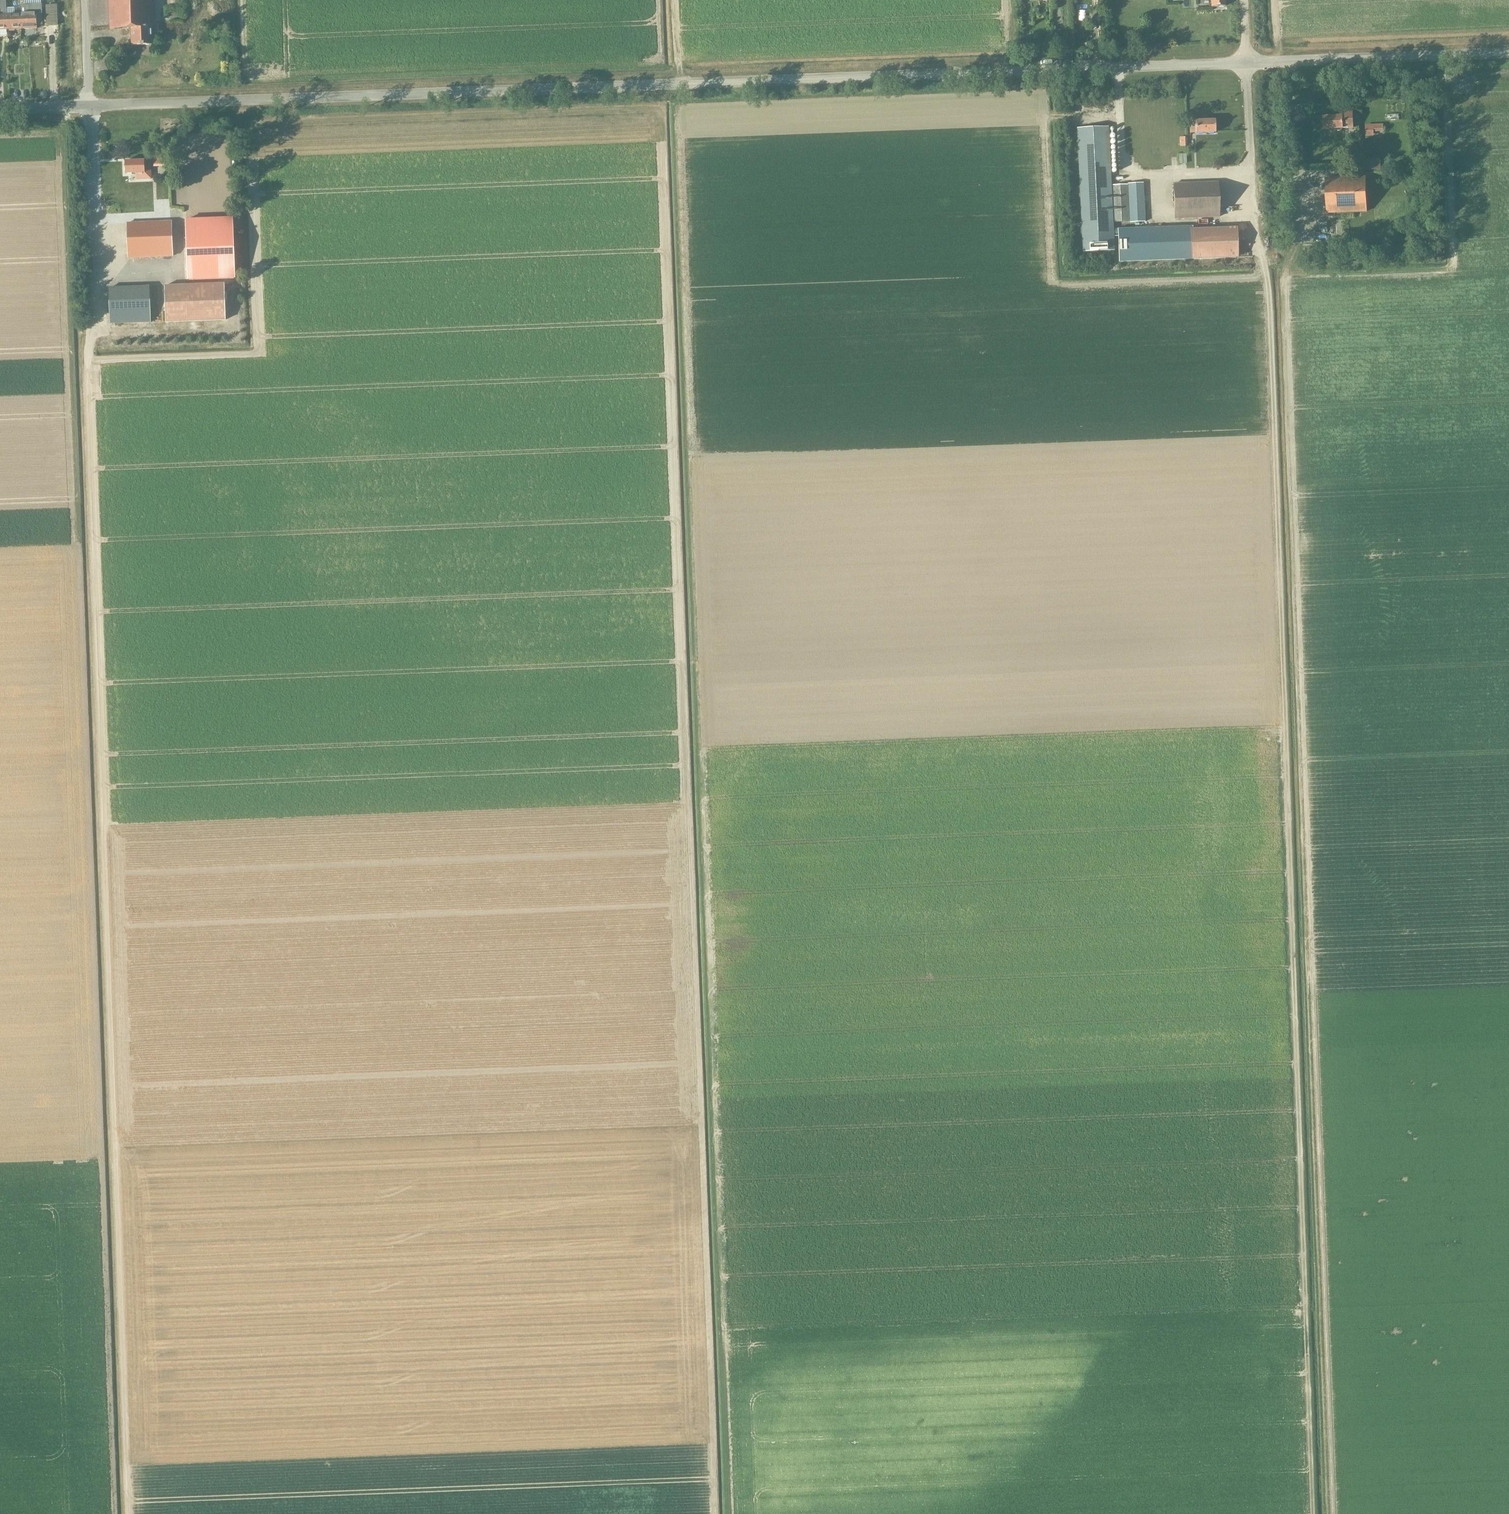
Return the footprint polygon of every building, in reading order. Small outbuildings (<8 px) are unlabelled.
[(21,29),(20,0),(12,0),(13,13),(6,14),(7,29),(21,29)] [(36,28),(35,0),(20,0),(21,29),(36,28)] [(153,29),(152,0),(109,0),(110,29),(131,28),(132,45),(151,44),(151,29),(153,29)] [(1341,116),(1323,117),(1324,129),(1336,128),(1337,131),(1341,131),(1342,128),(1353,128),(1352,112),(1341,112),(1341,116)] [(1195,133),(1215,132),(1215,120),(1195,120),(1195,121),(1189,121),(1190,130),(1195,130),(1195,133)] [(1365,135),(1373,134),(1373,130),(1382,130),(1382,123),(1364,124),(1365,135)] [(1112,222),(1113,222),(1111,184),(1110,184),(1107,126),(1076,128),(1082,252),(1113,250),(1112,222)] [(1368,169),(1380,169),(1379,157),(1367,157),(1368,169)] [(150,179),(150,171),(150,161),(144,161),(124,161),(125,174),(136,173),(137,179),(150,179)] [(1327,213),(1366,212),(1365,177),(1325,178),(1327,213)] [(1174,218),(1218,217),(1217,182),(1173,184),(1174,218)] [(1143,183),(1111,184),(1113,222),(1129,221),(1145,221),(1143,183)] [(231,217),(187,219),(189,280),(234,278),(231,217)] [(128,258),(172,256),(171,221),(127,223),(128,258)] [(1118,229),(1119,262),(1193,259),(1192,229),(1187,229),(1188,227),(1118,229)] [(1192,229),(1193,259),(1235,258),(1234,227),(1192,229)] [(163,286),(164,322),(225,320),(224,284),(163,286)] [(109,324),(151,323),(149,286),(108,287),(109,324)]
